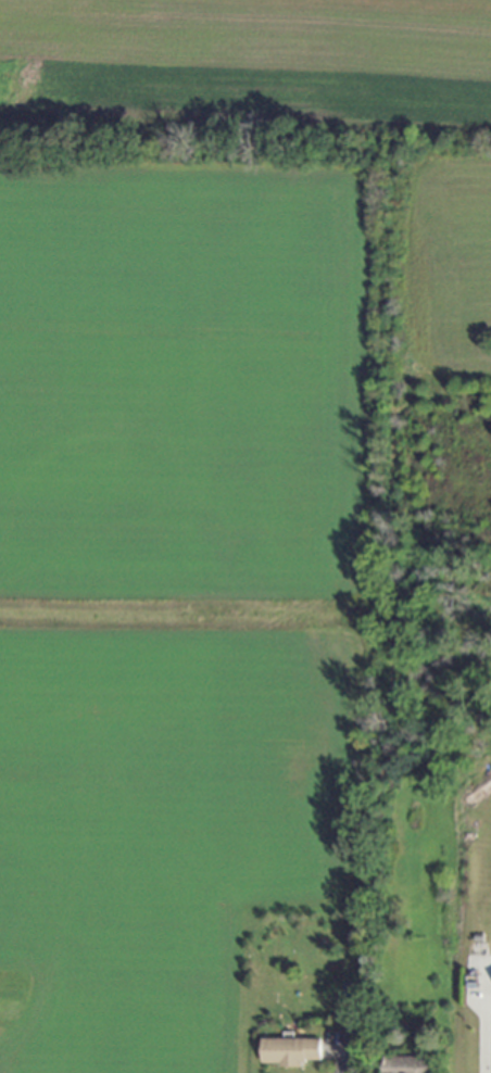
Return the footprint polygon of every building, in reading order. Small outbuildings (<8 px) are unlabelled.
[(262,1065),(305,1065),(305,1061),(322,1061),(322,1039),(262,1039),(262,1065)] [(384,1056),(384,1072),(432,1072),(432,1057),(384,1056)]
